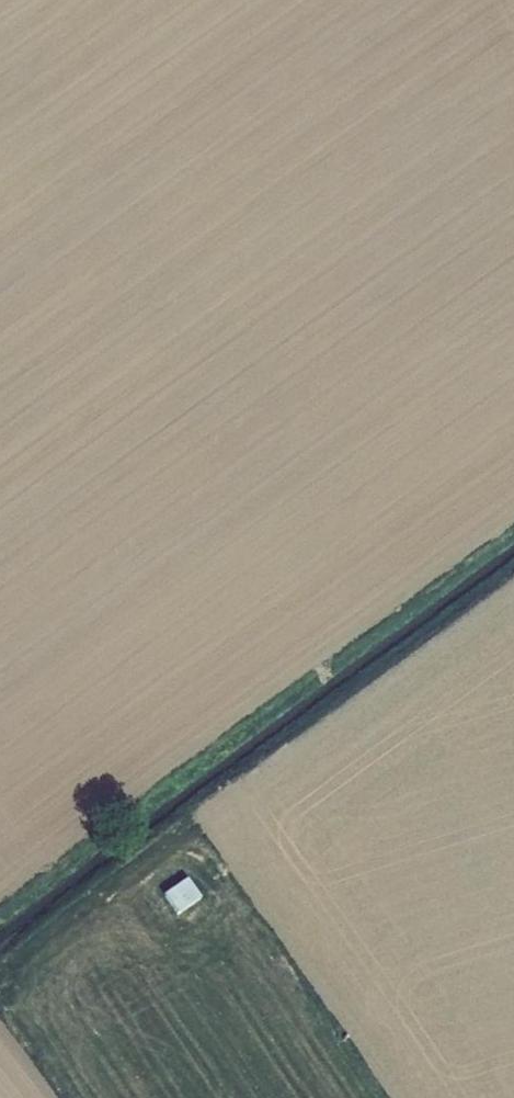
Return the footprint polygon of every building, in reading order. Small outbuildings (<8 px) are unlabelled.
[(187,879),(164,895),(178,915),(201,899),(187,879)]
